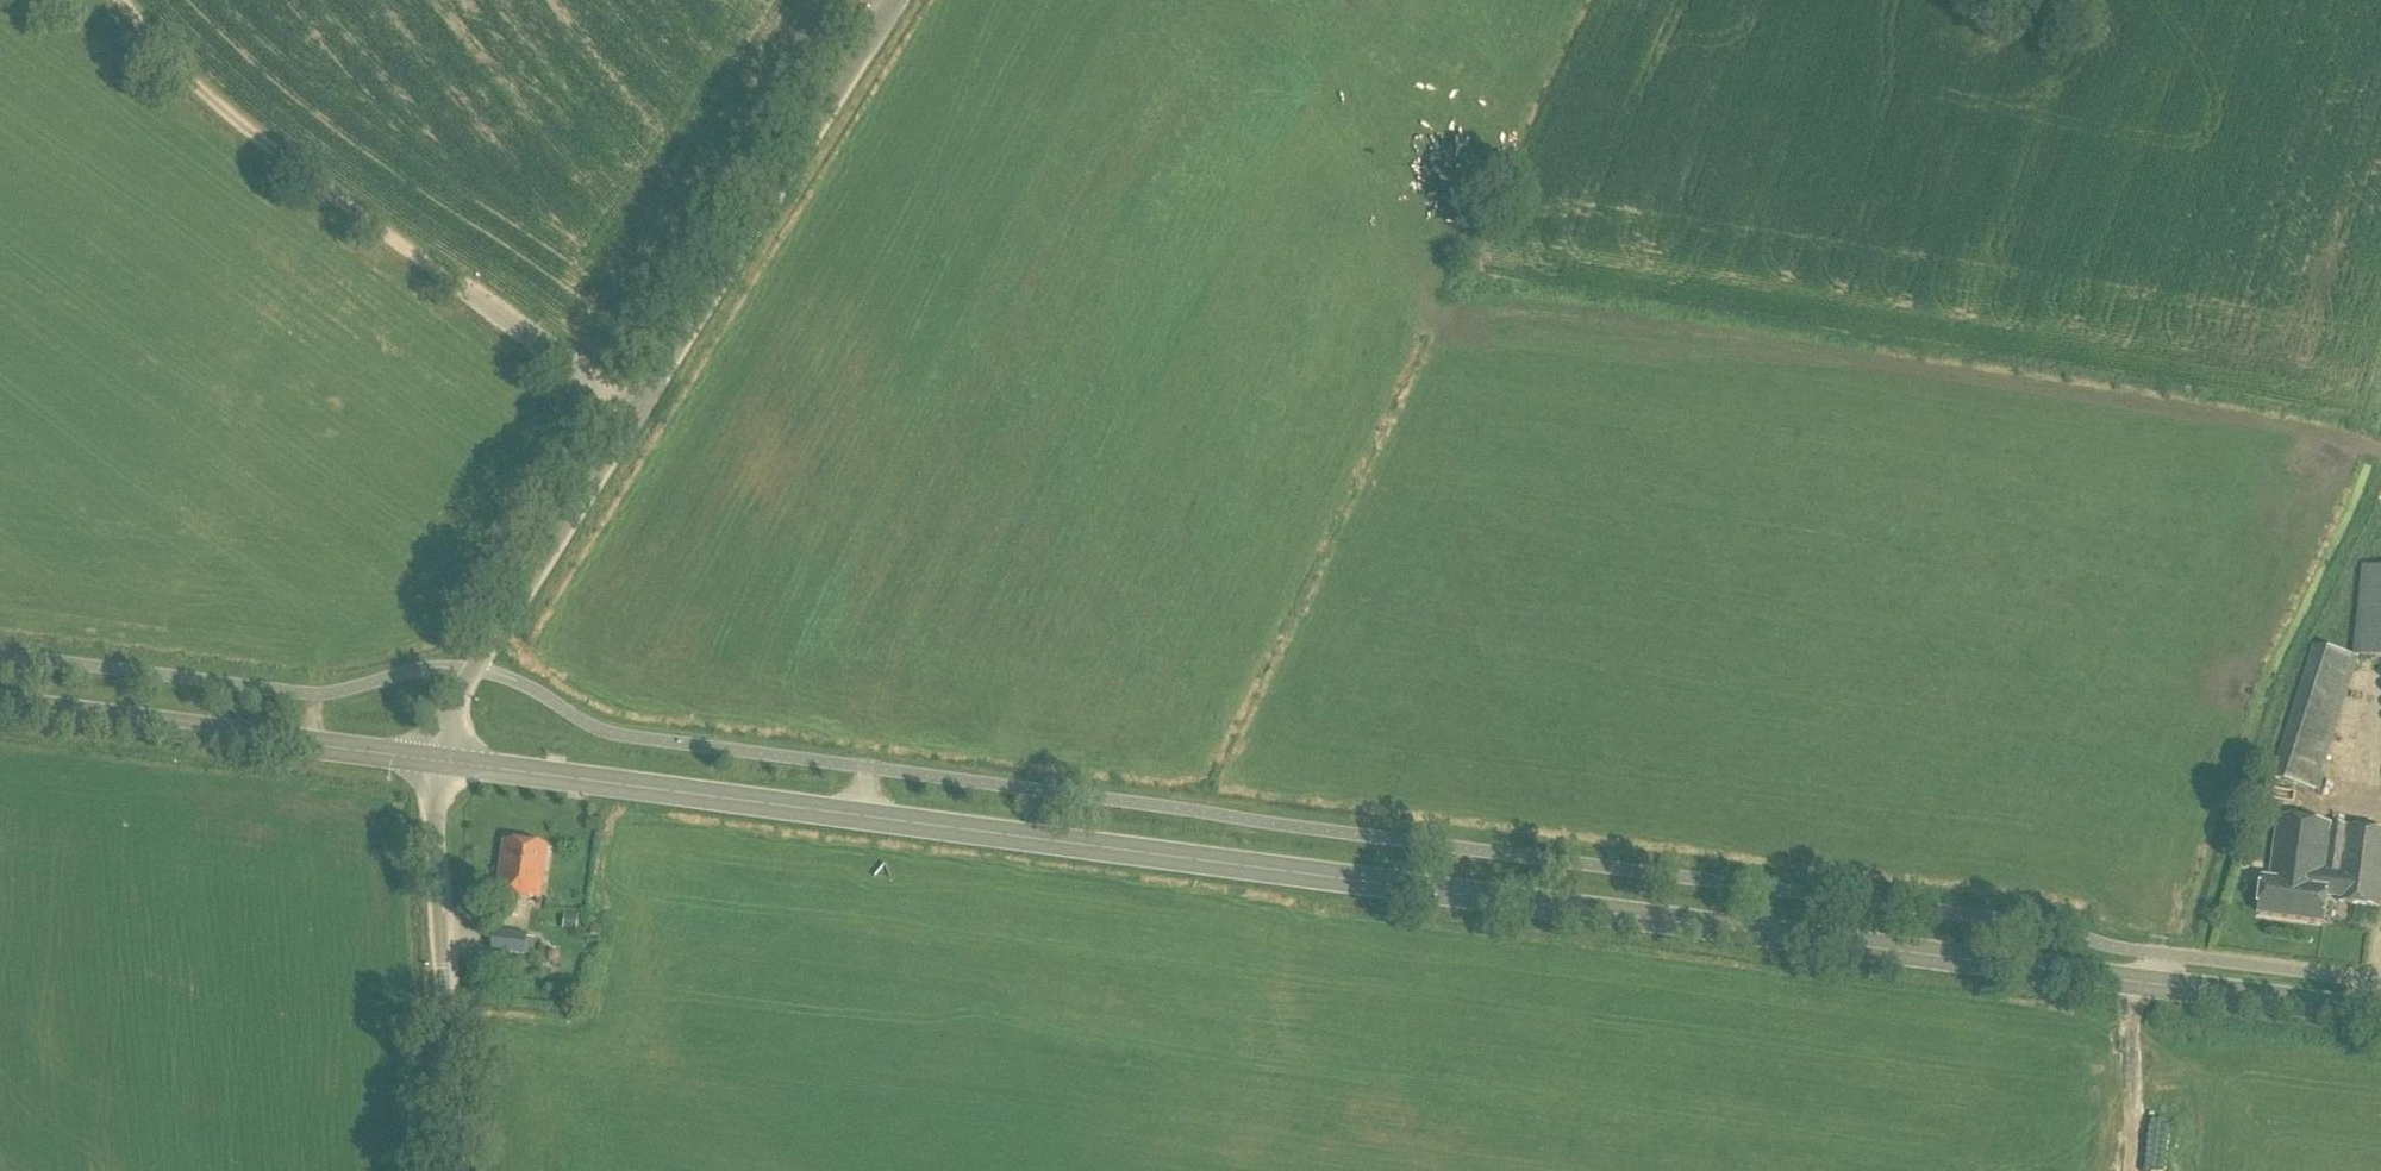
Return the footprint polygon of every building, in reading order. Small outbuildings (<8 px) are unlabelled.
[(2380,659),(2380,570),(2365,569),(2356,656),(2380,659)] [(2272,778),(2316,793),(2359,662),(2314,648),(2272,778)] [(2325,924),(2328,895),(2340,897),(2340,904),(2380,909),(2380,906),(2380,831),(2280,818),(2272,880),(2265,880),(2260,915),(2325,924)] [(499,894),(538,899),(545,848),(505,843),(499,894)] [(566,915),(564,930),(577,931),(578,917),(566,915)] [(487,953),(523,958),(523,956),(534,957),(536,940),(525,939),(526,934),(490,929),(487,953)]
